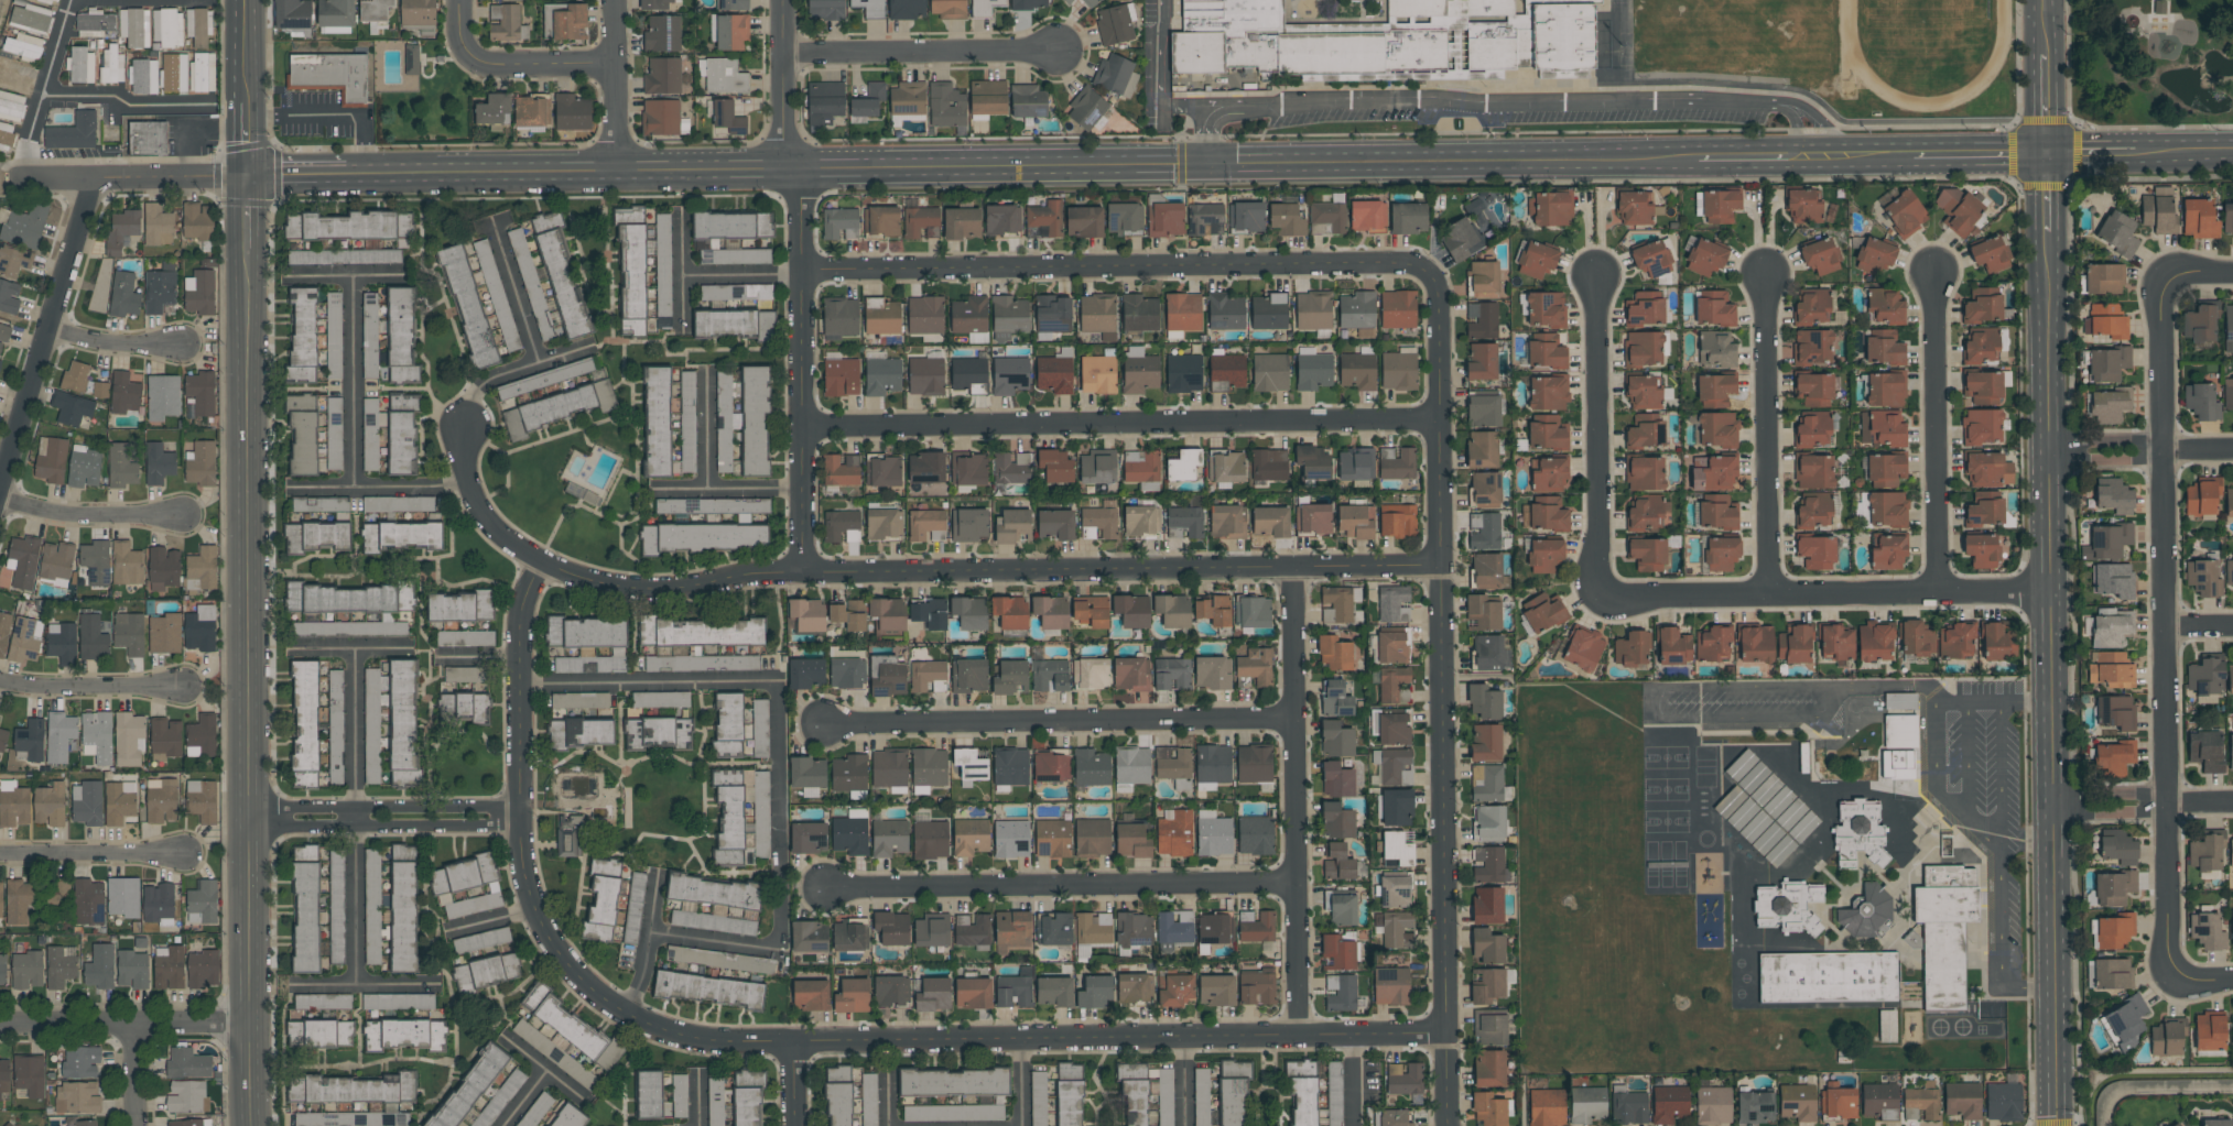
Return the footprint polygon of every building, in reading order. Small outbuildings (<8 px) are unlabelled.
[(311,29),(311,3),(300,3),(300,0),(275,0),(275,29),(311,29)] [(354,0),(318,0),(318,27),(354,27),(354,0)] [(387,22),(387,7),(395,8),(395,0),(362,0),(362,1),(360,1),(359,22),(387,22)] [(435,27),(435,0),(400,0),(401,27),(435,27)] [(641,11),(680,10),(680,0),(641,0),(641,11)] [(718,11),(747,11),(748,0),(718,0),(718,11)] [(808,19),(844,20),(844,0),(808,0),(808,19)] [(864,8),(865,26),(885,26),(884,0),(849,0),(850,8),(864,8)] [(889,20),(926,19),(925,0),(888,0),(889,20)] [(966,0),(930,0),(930,14),(940,14),(940,19),(966,19),(966,0)] [(971,27),(991,27),(991,7),(1006,6),(1006,0),(971,0),(971,27)] [(1012,27),(1031,27),(1031,8),(1047,8),(1047,0),(1011,0),(1012,27)] [(1089,9),(1100,0),(1081,0),(1089,9)] [(1257,71),(1257,73),(1307,73),(1307,77),(1421,76),(1421,80),(1443,80),(1443,78),(1455,78),(1455,80),(1503,79),(1503,70),(1538,69),(1538,79),(1588,78),(1588,68),(1593,68),(1593,7),(1513,7),(1513,0),(1182,0),(1182,33),(1170,33),(1170,72),(1257,71)] [(2154,0),(2168,0),(2168,25),(2153,25),(2154,0)] [(53,10),(52,17),(47,33),(46,33),(46,35),(10,25),(11,21),(10,20),(11,14),(12,14),(14,6),(25,9),(28,2),(53,10)] [(543,4),(585,4),(585,39),(543,39),(543,4)] [(1135,40),(1130,21),(1135,20),(1132,5),(1095,12),(1102,47),(1135,40)] [(519,24),(528,24),(528,39),(519,39),(490,40),(490,6),(519,6),(519,24)] [(79,37),(79,31),(77,31),(77,30),(76,30),(76,15),(78,15),(78,14),(80,14),(80,13),(89,13),(89,8),(97,8),(97,10),(104,10),(104,14),(117,14),(116,31),(105,31),(105,37),(79,37)] [(150,47),(144,47),(144,48),(142,48),(142,50),(137,50),(137,48),(128,48),(128,36),(124,36),(124,44),(119,44),(119,40),(111,40),(111,34),(119,34),(119,37),(120,36),(120,10),(128,10),(128,9),(144,9),(144,10),(150,10),(150,47)] [(183,47),(174,47),(174,48),(172,48),(172,47),(161,47),(161,43),(161,41),(153,41),(153,11),(161,10),(161,9),(177,9),(177,13),(183,13),(183,47)] [(213,34),(208,34),(208,48),(194,48),(194,36),(187,36),(186,10),(194,10),(194,9),(207,9),(207,11),(213,11),(213,34)] [(681,16),(645,15),(645,51),(680,52),(681,16)] [(749,15),(710,16),(710,38),(716,38),(717,51),(743,50),(743,41),(749,41),(749,15)] [(44,40),(42,47),(43,47),(43,48),(40,61),(39,61),(37,64),(21,59),(22,55),(3,51),(4,50),(2,48),(3,44),(4,44),(7,37),(17,40),(19,32),(44,40)] [(94,83),(72,83),(72,69),(66,69),(67,57),(72,58),(72,46),(87,47),(87,53),(90,53),(90,42),(95,42),(95,48),(96,48),(96,54),(95,54),(94,83)] [(124,81),(118,81),(118,83),(99,83),(99,67),(104,67),(105,50),(109,50),(109,44),(118,44),(118,54),(124,54),(124,81)] [(418,45),(404,45),(405,75),(419,75),(418,45)] [(1101,56),(1090,84),(1129,99),(1139,75),(1131,72),(1135,61),(1111,51),(1108,59),(1101,56)] [(215,91),(208,91),(195,91),(195,90),(191,90),(191,63),(194,63),(195,53),(208,53),(208,54),(216,54),(215,91)] [(287,54),(287,90),(341,90),(341,106),(366,106),(366,54),(287,54)] [(186,87),(180,87),(180,94),(167,94),(167,91),(166,91),(166,86),(165,86),(165,83),(166,83),(166,74),(165,74),(165,70),(166,70),(166,55),(180,55),(180,67),(186,67),(186,87)] [(681,93),(680,57),(648,58),(648,74),(643,74),(643,94),(681,93)] [(29,94),(0,85),(0,58),(34,68),(32,75),(34,75),(33,79),(34,79),(31,91),(29,91),(29,94)] [(705,58),(705,93),(748,94),(748,73),(737,73),(737,59),(705,58)] [(158,94),(133,94),(133,84),(129,84),(129,67),(133,67),(133,59),(150,59),(150,61),(158,61),(158,94)] [(1006,79),(970,79),(970,115),(1007,115),(1006,79)] [(924,116),(925,81),(893,80),(892,115),(924,116)] [(844,81),(808,82),(808,126),(824,125),(823,117),(844,117),(844,81)] [(850,116),(878,117),(878,101),(885,101),(885,82),(867,81),(866,97),(850,96),(850,116)] [(929,127),(966,127),(966,89),(951,88),(951,81),(930,81),(929,127)] [(1046,118),(1046,91),(1037,91),(1037,83),(1012,83),(1011,117),(1046,118)] [(1108,102),(1082,86),(1069,106),(1074,109),(1068,118),(1090,132),(1108,102)] [(20,122),(0,117),(0,90),(26,97),(24,105),(26,106),(23,118),(21,118),(20,122)] [(507,91),(486,91),(486,103),(474,104),(474,125),(508,124),(507,91)] [(591,101),(574,100),(575,91),(555,91),(554,129),(590,130),(591,101)] [(546,127),(545,93),(514,93),(515,128),(546,127)] [(679,135),(679,97),(642,98),(642,135),(679,135)] [(746,115),(730,115),(730,97),(713,97),(713,128),(729,127),(729,136),(746,135),(746,115)] [(121,141),(113,141),(113,144),(105,144),(105,134),(101,134),(101,129),(104,129),(104,111),(102,111),(102,108),(104,108),(104,107),(113,107),(121,114),(121,141)] [(75,110),(96,110),(97,130),(96,130),(96,147),(45,149),(45,128),(73,127),(74,125),(76,124),(75,110)] [(7,152),(0,150),(0,121),(14,125),(12,133),(17,134),(15,135),(18,135),(14,146),(13,146),(13,147),(10,146),(8,152),(7,151),(7,152)] [(167,122),(167,155),(130,155),(129,122),(167,122)] [(1986,210),(1964,189),(1961,193),(1950,183),(1932,201),(1947,216),(1942,221),(1959,238),(1986,210)] [(2177,234),(2177,214),(2172,214),(2172,185),(2153,186),(2153,195),(2140,195),(2141,226),(2153,226),(2153,235),(2177,234)] [(1740,210),(1740,186),(1702,187),(1703,224),(1732,224),(1731,211),(1740,210)] [(1784,187),(1784,211),(1792,211),(1792,222),(1821,223),(1822,200),(1813,200),(1813,188),(1784,187)] [(1930,218),(1907,188),(1880,209),(1903,239),(1930,218)] [(1615,189),(1616,225),(1652,225),(1651,202),(1644,202),(1644,189),(1615,189)] [(1533,227),(1571,226),(1570,193),(1526,194),(1527,216),(1533,216),(1533,227)] [(2218,237),(2218,216),(2212,216),(2211,195),(2182,196),(2183,238),(2218,237)] [(1025,206),(1026,238),(1061,237),(1061,198),(1045,198),(1045,206),(1025,206)] [(1385,231),(1385,198),(1349,198),(1350,232),(1385,231)] [(1228,232),(1264,231),(1264,199),(1228,200),(1228,232)] [(2222,199),(2223,233),(2232,232),(2232,199),(2222,199)] [(37,251),(0,239),(0,235),(3,225),(0,224),(0,208),(11,211),(11,209),(15,210),(18,204),(28,207),(25,214),(29,215),(33,200),(50,206),(45,220),(46,220),(37,251)] [(1224,201),(1188,200),(1187,234),(1223,235),(1224,201)] [(1390,234),(1426,234),(1427,200),(1391,200),(1390,234)] [(183,203),(186,203),(186,201),(198,201),(198,203),(200,203),(200,212),(202,212),(202,206),(214,206),(215,241),(198,241),(198,238),(184,238),(183,203)] [(1148,201),(1148,236),(1183,236),(1182,201),(1148,201)] [(1269,229),(1276,229),(1276,237),(1305,236),(1305,216),(1298,217),(1297,201),(1269,202),(1269,229)] [(1107,235),(1142,235),(1142,202),(1107,202),(1107,235)] [(145,203),(162,203),(162,214),(175,214),(175,236),(173,236),(173,243),(161,243),(161,247),(145,247),(145,203)] [(863,204),(863,236),(899,235),(898,203),(863,204)] [(1346,234),(1345,203),(1309,204),(1310,235),(1346,234)] [(1102,204),(1066,204),(1067,238),(1103,237),(1102,204)] [(984,234),(1015,235),(1016,205),(985,205),(984,234)] [(945,239),(961,239),(961,237),(980,236),(980,206),(944,207),(945,239)] [(284,238),(411,240),(411,214),(384,213),(384,207),(369,207),(369,213),(348,213),(348,217),(285,216),(284,238)] [(858,207),(823,208),(823,240),(841,240),(841,239),(858,238),(858,207)] [(939,238),(938,207),(903,208),(904,239),(919,238),(919,229),(925,229),(925,238),(939,238)] [(2135,221),(2110,209),(2094,240),(2131,258),(2139,241),(2128,236),(2135,221)] [(142,210),(142,218),(141,218),(141,229),(141,236),(130,236),(130,247),(122,247),(122,256),(107,256),(107,241),(108,241),(108,231),(112,231),(112,214),(124,214),(124,210),(142,210)] [(530,218),(567,340),(590,333),(558,228),(564,226),(559,210),(530,218)] [(772,238),(772,212),(693,211),(692,238),(772,238)] [(669,214),(655,214),(656,330),(671,330),(669,214)] [(1454,263),(1488,246),(1481,233),(1474,236),(1464,215),(1437,228),(1454,263)] [(644,224),(623,224),(623,336),(645,336),(644,224)] [(508,231),(540,342),(554,338),(549,319),(522,227),(508,231)] [(1852,265),(1876,277),(1882,264),(1888,267),(1898,248),(1868,233),(1852,265)] [(1798,247),(1806,266),(1812,264),(1817,277),(1841,266),(1828,234),(1798,247)] [(1975,267),(1982,264),(1987,275),(2010,266),(1998,234),(1967,245),(1975,267)] [(1629,247),(1643,282),(1673,271),(1659,236),(1629,247)] [(1729,247),(1695,237),(1685,269),(1709,277),(1712,267),(1721,270),(1729,247)] [(520,349),(488,238),(473,243),(505,354),(520,349)] [(770,250),(718,250),(718,239),(709,239),(709,250),(700,250),(700,264),(770,264),(770,250)] [(1553,272),(1559,248),(1525,239),(1516,274),(1540,280),(1543,269),(1553,272)] [(17,280),(0,275),(0,243),(35,253),(31,270),(20,266),(17,280)] [(462,244),(438,251),(474,370),(497,363),(462,244)] [(287,252),(287,266),(401,264),(401,250),(287,252)] [(97,258),(91,310),(104,312),(111,260),(97,258)] [(1471,298),(1498,298),(1498,258),(1469,258),(1470,270),(1471,270),(1471,298)] [(145,272),(162,272),(162,261),(175,261),(175,272),(176,272),(176,304),(163,304),(163,316),(145,316),(145,272)] [(2123,262),(2104,261),(2104,265),(2085,265),(2085,294),(2123,294),(2123,262)] [(194,270),(215,270),(215,316),(198,316),(198,310),(195,310),(195,311),(187,311),(187,310),(185,310),(185,289),(194,288),(194,270)] [(116,271),(136,273),(133,293),(142,294),(140,315),(126,313),(124,318),(109,316),(116,271)] [(17,316),(0,311),(0,279),(22,285),(18,297),(11,295),(11,297),(21,299),(20,303),(21,303),(18,314),(17,314),(17,316)] [(700,285),(700,301),(772,300),(772,284),(700,285)] [(315,285),(288,285),(288,304),(293,304),(293,352),(287,352),(287,382),(315,382),(315,285)] [(1961,322),(2001,322),(2001,287),(1971,287),(1971,299),(1961,299),(1961,322)] [(411,288),(387,288),(389,383),(419,382),(418,364),(413,364),(411,288)] [(1697,326),(1735,325),(1734,304),(1725,305),(1725,288),(1696,289),(1697,326)] [(1793,322),(1828,324),(1830,289),(1800,288),(1799,302),(1794,301),(1793,322)] [(1374,328),(1375,289),(1355,289),(1355,296),(1339,296),(1338,328),(1374,328)] [(1380,290),(1381,330),(1416,329),(1415,289),(1380,290)] [(1663,325),(1662,289),(1634,290),(1634,298),(1624,299),(1625,327),(1663,325)] [(1903,324),(1903,299),(1896,299),(1896,289),(1868,289),(1868,323),(1903,324)] [(1527,326),(1562,326),(1562,292),(1543,292),(1543,290),(1528,290),(1527,326)] [(1123,335),(1141,335),(1141,331),(1158,331),(1158,298),(1142,299),(1142,291),(1121,292),(1123,335)] [(1201,331),(1200,291),(1165,292),(1166,331),(1201,331)] [(1287,328),(1287,291),(1269,291),(1269,298),(1251,298),(1251,328),(1287,328)] [(1330,330),(1331,292),(1296,291),(1295,329),(1330,330)] [(1244,330),(1244,298),(1226,299),(1226,292),(1208,292),(1208,330),(1244,330)] [(342,380),(341,293),(325,293),(327,380),(342,380)] [(1028,332),(1027,300),(1013,301),(1012,293),(991,294),(993,343),(1007,342),(1006,333),(1028,332)] [(1036,332),(1071,332),(1070,293),(1036,293),(1036,332)] [(1100,332),(1100,342),(1116,342),(1115,293),(1079,294),(1080,333),(1100,332)] [(950,333),(968,333),(968,343),(986,344),(987,296),(968,295),(967,301),(950,301),(950,333)] [(908,334),(943,334),(943,296),(908,296),(908,334)] [(900,334),(900,301),(889,301),(889,309),(882,309),(882,297),(865,297),(865,334),(900,334)] [(859,335),(858,298),(823,299),(824,336),(859,335)] [(2215,300),(2196,300),(2195,312),(2182,312),(2182,338),(2191,338),(2191,342),(2214,342),(2215,300)] [(1467,302),(1467,321),(1466,321),(1466,339),(1497,340),(1497,302),(1467,302)] [(2090,335),(2114,335),(2115,341),(2128,340),(2127,326),(2121,326),(2120,303),(2089,304),(2090,335)] [(2223,340),(2232,341),(2232,303),(2224,303),(2223,340)] [(694,337),(774,338),(774,310),(694,308),(694,337)] [(8,343),(0,341),(0,324),(12,328),(8,343)] [(1624,330),(1625,367),(1662,366),(1661,329),(1624,330)] [(1793,330),(1794,366),(1832,365),(1831,329),(1793,330)] [(1962,362),(1998,362),(1998,329),(1969,329),(1969,342),(1962,342),(1962,362)] [(1728,332),(1699,331),(1699,365),(1734,366),(1735,342),(1727,342),(1728,332)] [(1865,337),(1866,365),(1904,364),(1903,341),(1895,341),(1895,335),(1883,335),(1883,336),(1865,337)] [(1566,342),(1528,341),(1527,367),(1566,368),(1566,342)] [(1496,342),(1470,342),(1471,362),(1466,362),(1466,380),(1497,380),(1496,342)] [(2131,345),(2120,345),(2119,347),(2089,346),(2088,383),(2119,383),(2119,369),(2130,369),(2131,345)] [(1416,390),(1415,346),(1398,347),(1398,352),(1380,353),(1381,390),(1416,390)] [(1122,394),(1144,394),(1144,388),(1159,389),(1159,355),(1142,355),(1142,347),(1128,347),(1128,357),(1123,357),(1122,394)] [(1253,392),(1288,391),(1287,354),(1252,354),(1253,392)] [(1332,386),(1331,354),(1296,355),(1297,391),(1317,391),(1317,387),(1332,386)] [(1375,354),(1339,354),(1339,386),(1358,386),(1358,391),(1375,391),(1375,354)] [(1166,355),(1167,392),(1202,391),(1201,355),(1166,355)] [(1081,394),(1116,393),(1115,356),(1080,357),(1081,394)] [(1245,356),(1210,356),(1209,392),(1228,392),(1228,387),(1245,388),(1245,356)] [(943,357),(908,358),(908,396),(943,395),(943,357)] [(1014,397),(1014,390),(1028,390),(1029,358),(993,357),(992,396),(1014,397)] [(1052,389),(1053,395),(1072,395),(1071,357),(1035,357),(1036,390),(1052,389)] [(494,386),(499,401),(595,373),(591,358),(494,386)] [(951,389),(968,390),(968,394),(986,394),(987,358),(951,358),(951,389)] [(824,397),(859,396),(858,359),(823,360),(824,397)] [(90,365),(90,367),(94,368),(91,374),(88,373),(86,380),(89,380),(85,394),(67,389),(67,390),(59,387),(65,371),(69,372),(73,360),(90,365)] [(865,397),(884,397),(884,392),(901,391),(900,360),(864,360),(865,397)] [(669,367),(645,367),(644,476),(669,476),(669,367)] [(742,476),(766,476),(766,413),(768,413),(768,367),(742,368),(742,476)] [(2001,369),(1964,370),(1964,397),(1971,397),(1971,406),(2001,406),(2001,369)] [(130,372),(129,382),(143,383),(141,405),(139,405),(138,411),(127,409),(127,415),(111,414),(115,371),(130,372)] [(215,371),(215,417),(195,416),(195,396),(185,396),(185,371),(215,371)] [(696,473),(694,371),(680,372),(681,473),(696,473)] [(716,371),(717,474),(732,473),(731,371),(716,371)] [(1831,371),(1794,372),(1794,394),(1803,393),(1803,408),(1832,407),(1831,371)] [(1904,371),(1868,371),(1867,406),(1903,407),(1904,371)] [(97,382),(98,372),(108,373),(107,383),(110,383),(109,398),(93,397),(94,382),(97,382)] [(1699,448),(1736,447),(1736,410),(1727,411),(1727,395),(1735,395),(1735,373),(1698,373),(1698,411),(1699,448)] [(1567,402),(1566,374),(1531,375),(1532,394),(1529,394),(1529,411),(1564,410),(1564,402),(1567,402)] [(1661,409),(1661,390),(1655,390),(1654,374),(1624,375),(1625,398),(1630,398),(1630,410),(1661,409)] [(181,415),(164,415),(164,422),(149,422),(149,375),(181,375),(181,415)] [(517,406),(524,430),(599,408),(601,413),(616,409),(607,375),(592,379),(593,384),(517,406)] [(2224,409),(2232,409),(2232,378),(2223,378),(2224,409)] [(2183,409),(2193,410),(2193,421),(2220,421),(2220,402),(2213,402),(2213,382),(2183,381),(2183,409)] [(97,402),(91,418),(83,415),(78,428),(57,422),(61,408),(50,405),(55,390),(97,402)] [(2095,424),(2120,424),(2120,411),(2129,411),(2129,393),(2086,392),(2086,416),(2095,416),(2095,424)] [(415,475),(416,447),(414,447),(414,411),(418,412),(419,394),(389,394),(388,475),(415,475)] [(316,475),(316,395),(284,396),(285,413),(290,413),(290,476),(316,475)] [(1500,428),(1500,396),(1467,395),(1467,427),(1500,428)] [(342,398),(327,397),(326,470),(341,470),(342,398)] [(511,444),(527,438),(515,407),(500,413),(511,444)] [(2001,445),(2001,409),(1963,408),(1963,444),(2001,445)] [(1831,446),(1830,411),(1800,412),(1801,423),(1793,424),(1794,447),(1831,446)] [(1905,447),(1905,421),(1898,421),(1897,411),(1860,412),(1860,444),(1889,443),(1890,447),(1905,447)] [(1624,427),(1625,449),(1663,448),(1662,412),(1635,413),(1635,427),(1624,427)] [(1529,450),(1567,449),(1567,427),(1556,427),(1556,422),(1528,422),(1529,450)] [(378,471),(377,425),(362,426),(363,471),(378,471)] [(1468,469),(1498,468),(1497,430),(1467,431),(1468,469)] [(64,485),(47,483),(47,479),(34,477),(37,455),(39,455),(41,437),(48,438),(48,437),(69,440),(64,485)] [(216,441),(215,487),(198,487),(198,482),(186,482),(186,451),(194,452),(195,441),(216,441)] [(109,442),(130,442),(130,462),(140,462),(140,483),(126,483),(126,488),(110,489),(109,442)] [(147,442),(163,442),(163,452),(176,452),(177,475),(163,475),(163,485),(148,485),(147,442)] [(1294,444),(1295,466),(1302,465),(1302,474),(1313,474),(1313,480),(1330,479),(1329,448),(1312,449),(1312,443),(1294,444)] [(88,446),(88,449),(104,451),(102,457),(99,477),(100,477),(99,487),(86,484),(87,478),(86,478),(84,489),(67,487),(72,450),(73,451),(74,445),(88,446)] [(1194,481),(1194,466),(1201,466),(1200,446),(1178,446),(1179,460),(1166,460),(1166,481),(1194,481)] [(1337,453),(1338,481),(1369,480),(1368,446),(1346,447),(1346,452),(1337,453)] [(1379,479),(1415,478),(1414,446),(1396,446),(1396,448),(1379,448),(1379,479)] [(1287,448),(1252,449),(1253,482),(1288,481),(1287,448)] [(1080,454),(1079,483),(1110,484),(1110,450),(1089,449),(1088,454),(1080,454)] [(1044,483),(1073,483),(1073,450),(1039,450),(1039,469),(1045,469),(1044,483)] [(1243,483),(1244,450),(1208,450),(1207,482),(1243,483)] [(945,483),(944,451),(908,451),(908,483),(945,483)] [(1123,481),(1140,482),(1139,491),(1158,491),(1159,452),(1124,451),(1123,481)] [(1963,453),(1964,476),(1968,476),(1969,487),(2012,485),(2012,469),(2003,469),(2002,451),(1963,453)] [(986,485),(986,452),(950,452),(951,485),(986,485)] [(993,483),(1029,484),(1029,453),(994,452),(993,483)] [(1795,489),(1833,488),(1832,452),(1794,453),(1795,489)] [(1906,453),(1869,452),(1868,485),(1898,486),(1898,479),(1905,479),(1906,453)] [(824,486),(859,485),(858,453),(841,454),(841,453),(823,454),(824,486)] [(901,486),(900,454),(865,455),(866,486),(901,486)] [(1626,490),(1663,491),(1664,455),(1626,454),(1626,490)] [(1691,489),(1734,490),(1735,455),(1702,454),(1702,466),(1691,465),(1691,489)] [(1531,457),(1532,492),(1566,492),(1565,457),(1531,457)] [(1470,507),(1500,508),(1500,473),(1470,472),(1470,507)] [(2095,508),(2114,509),(2113,515),(2132,515),(2133,487),(2120,487),(2120,478),(2095,478),(2095,508)] [(2215,478),(2197,478),(2197,485),(2184,485),(2184,515),(2216,515),(2215,478)] [(1868,526),(1906,527),(1907,491),(1869,491),(1868,526)] [(1964,504),(1965,527),(2003,525),(2002,491),(1973,492),(1974,504),(1964,504)] [(598,508),(602,500),(587,492),(583,500),(598,508)] [(1795,528),(1831,527),(1831,494),(1802,495),(1802,506),(1794,506),(1795,528)] [(1626,530),(1663,529),(1662,513),(1667,513),(1667,495),(1633,496),(1633,508),(1625,509),(1626,530)] [(434,513),(434,498),(362,496),(362,511),(434,513)] [(292,512),(348,513),(349,497),(292,497),(292,512)] [(654,514),(738,514),(738,523),(748,523),(748,515),(770,515),(770,499),(654,499),(654,514)] [(1116,538),(1116,500),(1102,500),(1102,508),(1081,508),(1081,539),(1098,539),(1098,538),(1116,538)] [(1726,502),(1698,502),(1699,529),(1737,528),(1737,507),(1726,507),(1726,502)] [(1246,512),(1240,512),(1241,503),(1210,503),(1210,535),(1245,536),(1246,512)] [(1295,503),(1295,533),(1330,534),(1331,503),(1295,503)] [(1124,536),(1155,536),(1154,504),(1124,505),(1124,536)] [(1251,505),(1252,537),(1289,536),(1288,504),(1251,505)] [(1374,538),(1373,504),(1337,505),(1338,539),(1374,538)] [(1379,537),(1404,537),(1404,535),(1415,535),(1415,504),(1380,504),(1379,537)] [(1557,504),(1523,504),(1522,530),(1568,531),(1569,510),(1557,510),(1557,504)] [(987,507),(951,507),(952,541),(987,540),(987,507)] [(1202,507),(1166,508),(1166,538),(1184,538),(1184,539),(1202,539),(1202,507)] [(897,540),(898,509),(866,508),(866,539),(897,540)] [(1030,543),(1031,509),(1002,508),(1001,524),(995,524),(995,542),(1030,543)] [(1037,539),(1073,540),(1074,508),(1037,508),(1037,539)] [(927,542),(927,541),(944,541),(944,510),(910,509),(909,541),(927,542)] [(859,542),(860,511),(825,510),(824,543),(839,543),(840,533),(845,533),(845,542),(859,542)] [(1469,549),(1500,548),(1499,513),(1469,514),(1470,529),(1478,529),(1478,534),(1468,534),(1469,549)] [(349,551),(349,520),(334,520),(334,524),(284,523),(284,555),(303,555),(303,550),(319,550),(319,546),(334,546),(334,551),(349,551)] [(441,551),(441,522),(361,522),(361,550),(441,551)] [(767,551),(767,523),(640,524),(640,552),(767,551)] [(2133,545),(2132,523),(2090,524),(2091,549),(2081,549),(2081,560),(2122,559),(2121,545),(2133,545)] [(1997,533),(1963,533),(1963,554),(1972,554),(1972,568),(1997,568),(1997,533)] [(1906,557),(1906,534),(1871,534),(1871,570),(1902,570),(1902,557),(1906,557)] [(32,591),(24,590),(24,591),(21,590),(21,589),(12,588),(15,570),(6,568),(12,538),(25,540),(26,535),(42,538),(32,591)] [(1705,572),(1732,571),(1732,559),(1740,559),(1739,535),(1705,536),(1705,572)] [(1834,570),(1834,536),(1795,535),(1795,556),(1803,556),(1803,570),(1834,570)] [(1664,536),(1626,538),(1627,559),(1635,559),(1636,572),(1665,572),(1664,536)] [(1564,538),(1529,538),(1529,574),(1555,574),(1555,562),(1564,562),(1564,538)] [(110,540),(110,547),(109,547),(109,565),(110,565),(110,586),(90,587),(89,567),(80,567),(80,546),(94,546),(94,540),(110,540)] [(130,540),(130,551),(143,551),(144,584),(113,584),(113,540),(130,540)] [(39,578),(43,554),(41,554),(42,546),(44,546),(45,543),(57,545),(56,553),(57,553),(59,542),(76,545),(69,580),(56,578),(55,580),(39,578)] [(217,545),(217,589),(203,589),(203,590),(199,590),(199,597),(188,597),(188,590),(183,590),(183,577),(186,577),(186,556),(200,556),(200,545),(217,545)] [(150,547),(166,547),(166,558),(167,558),(167,551),(181,551),(181,554),(181,559),(181,586),(165,586),(165,592),(151,592),(151,582),(150,582),(150,547)] [(1472,552),(1471,586),(1501,587),(1502,553),(1472,552)] [(2222,579),(2215,579),(2215,558),(2185,559),(2186,588),(2200,588),(2200,598),(2222,597),(2222,579)] [(2131,563),(2092,563),(2093,594),(2116,594),(2117,600),(2132,600),(2131,563)] [(401,610),(413,611),(414,582),(402,581),(401,610)] [(396,612),(396,586),(286,585),(286,611),(396,612)] [(1379,623),(1409,622),(1408,607),(1399,608),(1399,603),(1409,602),(1409,586),(1378,587),(1379,623)] [(1351,623),(1352,588),(1320,587),(1320,603),(1331,603),(1331,609),(1322,609),(1322,623),(1351,623)] [(492,593),(428,593),(428,621),(492,620),(492,593)] [(1121,628),(1148,628),(1148,594),(1113,593),(1112,614),(1121,614),(1121,628)] [(1153,593),(1153,614),(1162,614),(1162,628),(1190,628),(1189,596),(1172,597),(1172,593),(1153,593)] [(1534,634),(1567,617),(1558,599),(1549,604),(1543,593),(1519,605),(1534,634)] [(1027,629),(1027,594),(991,595),(991,616),(999,616),(1000,630),(1027,629)] [(1067,601),(1051,601),(1051,594),(1031,595),(1031,615),(1039,615),(1040,630),(1068,629),(1067,601)] [(1500,601),(1486,600),(1486,594),(1467,594),(1466,630),(1500,631),(1500,601)] [(959,630),(986,630),(986,599),(969,599),(969,595),(950,595),(950,616),(959,616),(959,630)] [(1230,627),(1229,595),(1194,595),(1194,618),(1211,618),(1211,627),(1230,627)] [(1270,627),(1270,595),(1234,596),(1235,628),(1270,627)] [(904,632),(905,598),(869,596),(868,617),(877,618),(877,631),(904,632)] [(1108,629),(1107,596),(1072,596),(1072,621),(1089,621),(1089,630),(1108,629)] [(909,621),(927,622),(927,630),(945,630),(946,598),(910,597),(909,621)] [(824,632),(823,598),(787,598),(788,633),(824,632)] [(828,603),(828,623),(845,623),(846,632),(865,632),(864,600),(845,600),(845,603),(828,603)] [(147,601),(155,601),(155,614),(147,615),(147,601)] [(215,606),(215,616),(216,616),(216,652),(199,652),(199,648),(195,648),(195,649),(186,649),(186,648),(185,648),(185,645),(185,619),(185,613),(200,613),(200,606),(215,606)] [(100,634),(110,634),(110,655),(97,655),(97,659),(80,659),(80,609),(90,609),(91,614),(100,614),(100,634)] [(3,659),(0,659),(0,612),(13,615),(6,646),(8,646),(6,654),(4,653),(3,659)] [(181,653),(150,653),(150,617),(165,617),(165,613),(181,613),(181,653)] [(2091,614),(2092,648),(2124,647),(2124,634),(2134,634),(2133,613),(2091,614)] [(144,614),(143,657),(128,657),(128,647),(113,647),(113,624),(116,624),(116,614),(144,614)] [(37,620),(33,637),(41,639),(41,641),(42,641),(36,662),(24,659),(23,664),(7,660),(17,615),(37,620)] [(625,620),(578,620),(578,617),(547,617),(547,647),(625,647),(625,620)] [(764,645),(764,619),(638,620),(638,646),(764,645)] [(1935,630),(1921,630),(1921,619),(1900,619),(1900,655),(1935,655),(1935,630)] [(2007,633),(2002,633),(2002,621),(1983,621),(1981,660),(2006,661),(2007,633)] [(407,635),(407,622),(392,622),(293,623),(293,636),(407,635)] [(1810,661),(1809,622),(1785,623),(1785,633),(1776,633),(1777,662),(1810,661)] [(1890,622),(1857,623),(1858,661),(1891,661),(1890,622)] [(59,667),(59,656),(46,656),(46,634),(48,634),(48,624),(59,624),(59,623),(76,623),(77,667),(59,667)] [(1853,628),(1839,628),(1839,623),(1818,623),(1818,655),(1830,655),(1830,660),(1854,660),(1853,628)] [(1695,662),(1729,661),(1728,624),(1709,624),(1709,630),(1695,630),(1695,662)] [(1772,662),(1772,624),(1737,625),(1738,662),(1772,662)] [(1972,624),(1940,625),(1941,659),(1972,659),(1972,624)] [(1606,639),(1575,625),(1560,661),(1591,674),(1606,639)] [(1691,663),(1691,635),(1678,635),(1677,625),(1656,625),(1657,664),(1691,663)] [(1647,666),(1647,628),(1626,628),(1626,639),(1614,639),(1613,666),(1647,666)] [(494,632),(438,630),(437,646),(494,647),(494,632)] [(1378,664),(1409,663),(1408,631),(1377,632),(1378,664)] [(1475,671),(1503,670),(1502,634),(1474,635),(1475,671)] [(1352,671),(1351,635),(1319,635),(1319,671),(1352,671)] [(625,672),(625,647),(612,647),(612,656),(593,656),(593,647),(580,647),(580,657),(554,657),(554,672),(625,672)] [(1236,656),(1235,677),(1255,677),(1255,687),(1271,688),(1272,648),(1247,648),(1246,656),(1236,656)] [(2096,652),(2096,665),(2087,665),(2088,683),(2105,683),(2105,688),(2134,688),(2134,663),(2125,663),(2125,651),(2096,652)] [(1225,655),(1195,655),(1195,689),(1230,689),(1230,674),(1225,674),(1225,655)] [(760,671),(760,656),(645,656),(645,671),(760,671)] [(906,695),(905,664),(896,664),(896,656),(870,656),(870,696),(906,695)] [(1149,690),(1149,656),(1114,656),(1113,690),(1149,690)] [(390,786),(421,787),(421,769),(415,769),(415,658),(389,658),(389,676),(379,676),(379,669),(364,669),(364,784),(379,784),(380,704),(390,704),(390,786)] [(789,690),(810,689),(810,686),(825,685),(824,658),(788,658),(789,690)] [(986,658),(951,659),(952,693),(987,692),(986,658)] [(1108,689),(1108,658),(1073,658),(1073,689),(1108,689)] [(2186,690),(2195,691),(2195,694),(2217,694),(2218,679),(2223,679),(2223,658),(2200,658),(2199,664),(2186,664),(2186,690)] [(1027,694),(1028,659),(999,659),(999,677),(992,677),(992,693),(1027,694)] [(1190,689),(1189,659),(1153,660),(1154,690),(1172,690),(1172,689),(1190,689)] [(317,660),(292,660),(293,788),(317,788),(317,660)] [(946,661),(911,660),(911,693),(927,693),(928,682),(945,682),(946,661)] [(1067,660),(1032,660),(1033,692),(1068,691),(1067,660)] [(487,683),(487,667),(444,667),(444,683),(487,683)] [(1379,670),(1380,705),(1411,704),(1410,669),(1379,670)] [(342,675),(327,675),(329,786),(344,786),(342,675)] [(1353,715),(1352,696),(1344,696),(1343,678),(1325,678),(1326,698),(1321,698),(1322,716),(1353,715)] [(1486,683),(1469,683),(1468,713),(1479,713),(1478,720),(1501,720),(1502,689),(1486,688),(1486,683)] [(689,691),(633,692),(633,707),(690,707),(689,691)] [(488,725),(489,694),(439,692),(438,720),(454,721),(454,719),(472,719),(472,724),(488,725)] [(551,709),(609,708),(608,692),(551,692),(551,709)] [(1885,710),(1917,709),(1916,692),(1885,692),(1885,710)] [(741,693),(715,694),(715,741),(712,741),(713,757),(742,757),(741,693)] [(2134,696),(2096,694),(2095,726),(2118,727),(2118,731),(2133,732),(2134,696)] [(753,757),(769,757),(767,700),(752,700),(753,757)] [(48,712),(65,712),(65,718),(78,718),(78,739),(68,739),(68,758),(47,757),(48,712)] [(112,712),(111,743),(112,743),(112,766),(96,766),(97,755),(84,755),(84,754),(80,754),(80,745),(83,745),(84,724),(83,724),(83,713),(96,713),(96,712),(112,712)] [(132,712),(132,717),(145,717),(145,739),(137,739),(137,751),(141,751),(141,766),(117,767),(117,752),(116,752),(116,712),(132,712)] [(1379,745),(1410,744),(1410,712),(1378,713),(1379,745)] [(216,713),(216,756),(200,757),(200,755),(187,756),(187,747),(186,747),(186,724),(199,724),(199,713),(216,713)] [(1885,748),(1917,748),(1916,714),(1885,714),(1885,748)] [(624,746),(691,749),(692,720),(625,716),(624,746)] [(613,744),(612,717),(565,719),(566,746),(613,744)] [(44,751),(44,763),(28,762),(28,758),(17,758),(17,752),(13,752),(14,729),(28,729),(29,718),(45,719),(44,751)] [(182,721),(182,731),(181,731),(182,750),(182,756),(166,757),(166,762),(153,762),(152,741),(151,741),(151,719),(153,719),(153,718),(165,718),(167,718),(167,729),(169,729),(169,721),(182,721)] [(1354,756),(1353,727),(1338,727),(1338,719),(1321,719),(1321,757),(1354,756)] [(1500,725),(1471,725),(1471,761),(1501,760),(1500,725)] [(4,753),(0,752),(0,728),(10,731),(4,753)] [(2188,763),(2201,762),(2202,774),(2222,773),(2221,731),(2187,732),(2188,763)] [(2124,776),(2124,763),(2135,763),(2135,741),(2096,741),(2096,776),(2124,776)] [(1272,783),(1271,744),(1237,745),(1237,783),(1272,783)] [(1231,783),(1230,745),(1196,745),(1196,791),(1216,790),(1216,783),(1231,783)] [(953,765),(960,765),(960,779),(988,780),(988,760),(974,760),(974,747),(953,747),(953,765)] [(1190,790),(1191,748),(1155,747),(1154,779),(1174,780),(1173,790),(1190,790)] [(906,792),(907,749),(872,748),(871,791),(906,792)] [(946,786),(947,748),(912,748),(911,794),(928,795),(929,786),(946,786)] [(1075,786),(1110,785),(1109,754),(1094,754),(1094,748),(1074,748),(1075,786)] [(1150,784),(1149,748),(1115,748),(1115,792),(1131,792),(1131,784),(1150,784)] [(1821,821),(1745,749),(1723,773),(1799,844),(1821,821)] [(993,786),(1028,785),(1028,750),(993,750),(993,786)] [(1034,782),(1064,782),(1064,752),(1033,752),(1034,782)] [(866,791),(867,753),(848,753),(848,759),(831,759),(831,791),(866,791)] [(790,788),(802,788),(802,797),(818,797),(818,788),(826,787),(825,761),(811,761),(811,755),(789,756),(790,788)] [(1353,768),(1339,769),(1339,761),(1322,761),(1323,797),(1353,796),(1353,768)] [(1472,802),(1503,801),(1502,766),(1472,766),(1472,802)] [(742,769),(711,769),(712,788),(715,788),(716,802),(723,802),(724,818),(718,818),(718,833),(714,833),(714,867),(744,866),(742,769)] [(768,772),(753,772),(754,859),(770,858),(768,772)] [(148,788),(160,788),(161,786),(161,779),(177,779),(177,810),(178,810),(178,820),(165,820),(165,813),(164,813),(164,824),(161,824),(150,824),(150,823),(147,823),(148,788)] [(216,826),(200,826),(200,815),(186,815),(186,792),(187,792),(187,780),(202,780),(202,781),(216,781),(216,826)] [(65,827),(48,827),(48,816),(46,816),(46,822),(34,822),(34,820),(35,820),(35,792),(34,792),(34,788),(53,788),(53,791),(54,791),(54,781),(65,781),(65,827)] [(86,822),(73,822),(73,786),(82,786),(82,781),(102,781),(102,827),(86,827),(86,822)] [(123,816),(123,827),(106,827),(106,810),(107,810),(107,796),(106,796),(106,783),(123,783),(137,781),(137,816),(123,816)] [(1774,869),(1797,846),(1734,786),(1712,809),(1774,869)] [(15,828),(0,828),(0,791),(13,791),(13,788),(30,788),(30,813),(31,813),(31,823),(18,823),(18,821),(15,821),(15,828)] [(614,788),(601,788),(601,806),(589,806),(590,829),(615,828),(614,788)] [(1382,789),(1382,826),(1412,826),(1412,789),(1382,789)] [(1879,799),(1852,799),(1852,805),(1839,805),(1838,826),(1835,826),(1834,869),(1855,869),(1855,852),(1865,852),(1865,864),(1884,865),(1885,826),(1878,826),(1879,799)] [(1323,838),(1354,838),(1354,809),(1340,808),(1340,802),(1323,802),(1323,838)] [(1504,806),(1474,806),(1474,841),(1504,841),(1504,806)] [(832,851),(846,851),(846,855),(867,855),(867,810),(850,810),(850,817),(831,818),(832,851)] [(1196,855),(1231,855),(1232,818),(1214,818),(1215,811),(1197,810),(1196,855)] [(557,857),(578,857),(578,815),(557,815),(557,857)] [(1238,855),(1273,854),(1272,817),(1238,818),(1238,855)] [(989,852),(988,819),(952,820),(953,857),(972,857),(972,852),(989,852)] [(1029,857),(1028,820),(994,821),(994,858),(1029,857)] [(1070,856),(1069,820),(1035,820),(1035,857),(1070,856)] [(827,853),(826,821),(790,822),(791,853),(827,853)] [(892,858),(892,852),(907,853),(908,823),(872,822),(871,858),(892,858)] [(947,822),(913,822),(913,859),(948,858),(947,822)] [(1144,823),(1115,824),(1116,857),(1151,857),(1151,838),(1144,838),(1144,823)] [(2137,839),(2122,838),(2123,829),(2100,829),(2099,859),(2117,860),(2117,866),(2136,866),(2137,839)] [(1397,867),(1413,867),(1412,830),(1382,831),(1382,860),(1397,860),(1397,867)] [(2220,833),(2201,833),(2201,842),(2188,842),(2189,867),(2197,867),(2197,872),(2221,872),(2220,833)] [(1355,879),(1355,858),(1345,859),(1345,842),(1324,842),(1325,879),(1355,879)] [(392,845),(391,972),(415,972),(416,845),(392,845)] [(317,862),(317,846),(293,846),(293,862),(317,862)] [(1503,847),(1473,847),(1473,861),(1483,861),(1483,868),(1472,868),(1472,883),(1504,883),(1503,847)] [(379,965),(381,850),(365,849),(364,965),(379,965)] [(345,965),(344,851),(328,851),(329,965),(345,965)] [(502,908),(492,855),(431,868),(441,920),(502,908)] [(611,942),(621,862),(593,858),(589,891),(596,892),(594,907),(589,907),(586,924),(582,924),(580,938),(611,942)] [(318,973),(318,863),(293,863),(293,973),(318,973)] [(1964,1012),(1964,923),(1977,923),(1977,866),(1922,866),(1922,886),(1913,886),(1913,923),(1922,923),(1922,1012),(1964,1012)] [(2126,907),(2126,892),(2137,892),(2136,871),(2095,872),(2095,907),(2126,907)] [(621,943),(637,945),(647,874),(631,872),(621,943)] [(756,936),(761,885),(668,875),(665,899),(691,902),(689,912),(671,910),(670,926),(756,936)] [(1410,876),(1379,877),(1380,908),(1411,908),(1410,876)] [(7,879),(23,878),(23,884),(36,884),(36,905),(28,905),(28,925),(8,925),(7,879)] [(72,925),(55,925),(55,912),(41,912),(41,889),(54,889),(54,878),(71,878),(72,925)] [(105,925),(75,925),(75,879),(91,878),(91,884),(95,884),(95,883),(101,883),(101,884),(104,884),(105,925)] [(108,878),(140,878),(140,918),(124,918),(124,915),(108,915),(108,878)] [(217,923),(200,923),(200,922),(188,922),(188,914),(187,914),(187,890),(200,890),(200,879),(217,879),(217,923)] [(1754,926),(1781,927),(1781,932),(1800,932),(1800,933),(1818,933),(1819,914),(1805,913),(1805,902),(1822,903),(1823,885),(1779,883),(1779,887),(1755,886),(1754,926)] [(1889,883),(1863,883),(1863,898),(1850,898),(1850,909),(1836,909),(1836,926),(1846,926),(1846,936),(1871,935),(1871,923),(1889,923),(1889,883)] [(143,887),(154,887),(154,888),(158,888),(158,885),(174,885),(174,896),(174,927),(159,927),(159,922),(143,922),(143,887)] [(1473,925),(1503,924),(1502,886),(1473,887),(1473,925)] [(1356,893),(1325,894),(1325,911),(1330,911),(1330,926),(1356,926),(1356,893)] [(1239,942),(1274,941),(1273,910),(1258,911),(1258,922),(1253,922),(1253,911),(1238,912),(1239,942)] [(1007,947),(1030,947),(1031,912),(996,911),(995,956),(1007,956),(1007,947)] [(1152,948),(1152,915),(1131,916),(1131,911),(1115,911),(1116,948),(1152,948)] [(1157,945),(1193,944),(1192,911),(1178,911),(1178,922),(1172,922),(1172,912),(1157,912),(1157,945)] [(881,946),(909,945),(908,912),(873,913),(874,932),(881,932),(881,946)] [(1111,944),(1110,914),(1090,914),(1090,913),(1076,913),(1076,945),(1111,944)] [(1229,943),(1228,913),(1198,914),(1198,944),(1229,943)] [(1412,913),(1374,913),(1374,925),(1381,925),(1381,948),(1413,948),(1412,913)] [(2201,951),(2226,950),(2226,932),(2219,932),(2219,913),(2188,913),(2189,940),(2201,939),(2201,951)] [(914,947),(944,946),(944,914),(923,914),(923,919),(914,920),(914,947)] [(990,945),(990,914),(971,914),(971,915),(954,915),(954,947),(983,947),(983,945),(990,945)] [(2096,950),(2129,949),(2129,917),(2096,917),(2096,950)] [(791,951),(827,952),(828,927),(817,926),(817,921),(792,920),(791,951)] [(833,951),(863,951),(863,920),(841,920),(841,923),(833,923),(833,951)] [(455,955),(511,942),(508,927),(451,939),(455,955)] [(1472,957),(1480,958),(1480,964),(1504,964),(1504,934),(1489,934),(1489,927),(1472,927),(1472,957)] [(1355,941),(1338,942),(1338,934),(1321,934),(1322,970),(1356,969),(1355,941)] [(148,949),(136,949),(136,939),(148,939),(148,949)] [(113,990),(98,990),(98,985),(94,985),(87,985),(85,985),(85,963),(93,963),(93,944),(113,943),(113,990)] [(184,990),(167,990),(167,979),(166,979),(166,990),(154,990),(154,956),(155,956),(155,949),(167,948),(167,945),(184,945),(184,990)] [(773,975),(775,960),(667,945),(664,961),(773,975)] [(47,947),(64,947),(64,949),(66,949),(66,956),(78,956),(78,979),(64,979),(64,990),(47,991),(47,947)] [(149,990),(147,990),(134,990),(132,990),(132,979),(130,979),(130,986),(118,986),(118,976),(119,976),(119,956),(118,956),(117,951),(134,950),(134,954),(148,953),(149,990)] [(188,953),(203,953),(203,950),(219,950),(219,985),(207,985),(207,979),(205,979),(205,988),(188,988),(188,953)] [(13,954),(26,954),(26,951),(43,951),(43,983),(44,983),(44,985),(31,985),(31,980),(29,980),(29,990),(13,990),(13,954)] [(521,979),(515,952),(452,967),(459,994),(521,979)] [(1896,1001),(1895,952),(1758,954),(1759,1003),(1896,1001)] [(2132,989),(2131,958),(2093,959),(2094,990),(2132,989)] [(1030,966),(1019,966),(1019,976),(995,977),(996,1007),(1012,1007),(1011,998),(1016,998),(1016,1007),(1031,1007),(1030,966)] [(1273,968),(1257,967),(1256,1004),(1273,1004),(1273,968)] [(1409,1004),(1408,968),(1373,968),(1374,1005),(1409,1004)] [(1505,969),(1474,968),(1474,984),(1471,984),(1471,1005),(1490,1005),(1490,997),(1505,997),(1505,969)] [(1238,1004),(1254,1005),(1254,971),(1239,971),(1238,1004)] [(764,984),(655,972),(653,996),(761,1008),(764,984)] [(1148,1002),(1148,972),(1116,973),(1117,1003),(1148,1002)] [(1194,975),(1158,974),(1158,1007),(1182,1008),(1182,998),(1193,998),(1194,975)] [(1234,974),(1198,975),(1199,1006),(1235,1005),(1234,974)] [(905,976),(876,975),(875,1007),(904,1007),(905,976)] [(1356,975),(1326,975),(1326,990),(1335,990),(1335,995),(1325,995),(1326,1012),(1356,1011),(1356,975)] [(1076,1008),(1110,1008),(1109,976),(1084,976),(1084,991),(1076,991),(1076,1008)] [(869,978),(840,977),(840,994),(833,994),(833,1012),(868,1013),(869,978)] [(921,978),(922,992),(914,992),(915,1011),(950,1010),(949,977),(921,978)] [(1072,1006),(1072,977),(1036,977),(1036,1006),(1072,1006)] [(991,978),(954,978),(955,1009),(991,1008),(991,978)] [(828,979),(792,980),(793,1010),(829,1010),(828,979)] [(609,1040),(557,1007),(562,1000),(535,982),(518,1009),(596,1060),(609,1040)] [(2102,1016),(2108,1028),(2107,1029),(2120,1054),(2136,1046),(2132,1036),(2145,1030),(2139,1016),(2148,1012),(2138,992),(2128,996),(2131,1001),(2102,1016)] [(294,996),(294,1010),(351,1009),(351,994),(294,996)] [(434,995),(362,994),(362,1009),(434,1010),(434,995)] [(1475,1046),(1507,1046),(1506,1015),(1482,1015),(1482,1010),(1474,1010),(1475,1046)] [(1896,1042),(1895,1010),(1879,1010),(1879,1043),(1896,1042)] [(2195,1051),(2224,1050),(2224,1012),(2194,1013),(2195,1051)] [(2150,1055),(2181,1056),(2181,1018),(2162,1018),(2162,1026),(2151,1026),(2150,1055)] [(286,1047),(352,1047),(353,1022),(286,1021),(286,1047)] [(364,1021),(364,1052),(382,1052),(382,1046),(428,1046),(428,1052),(445,1052),(445,1021),(364,1021)] [(488,1042),(428,1125),(458,1125),(508,1056),(488,1042)] [(101,1063),(93,1063),(93,1065),(97,1065),(97,1079),(95,1079),(95,1078),(69,1078),(69,1079),(63,1079),(63,1061),(66,1061),(66,1048),(101,1047),(101,1063)] [(166,1078),(166,1061),(171,1061),(171,1048),(193,1048),(193,1056),(212,1056),(213,1078),(166,1078)] [(1505,1087),(1504,1050),(1475,1051),(1476,1087),(1505,1087)] [(44,1100),(29,1100),(29,1089),(14,1089),(14,1056),(22,1056),(22,1058),(37,1057),(37,1056),(44,1056),(44,1100)] [(1,1101),(0,1101),(0,1060),(10,1060),(10,1093),(1,1093),(1,1101)] [(1244,1078),(1251,1078),(1251,1061),(1219,1061),(1220,1125),(1245,1125),(1244,1078)] [(1315,1061),(1287,1061),(1287,1093),(1291,1093),(1291,1125),(1316,1125),(1315,1061)] [(1342,1062),(1327,1062),(1327,1125),(1342,1125),(1342,1062)] [(1422,1095),(1422,1063),(1407,1063),(1407,1075),(1400,1075),(1400,1064),(1385,1064),(1385,1095),(1422,1095)] [(1057,1125),(1081,1125),(1080,1064),(1056,1064),(1057,1125)] [(1147,1064),(1122,1064),(1122,1125),(1147,1125),(1147,1064)] [(825,1067),(825,1125),(851,1125),(850,1067),(825,1067)] [(515,1068),(469,1125),(489,1125),(527,1078),(515,1068)] [(1172,1069),(1157,1069),(1158,1125),(1173,1125),(1172,1069)] [(1195,1125),(1209,1125),(1208,1069),(1194,1069),(1195,1125)] [(1008,1070),(898,1070),(898,1095),(1008,1096),(1008,1070)] [(661,1071),(637,1072),(638,1119),(661,1119),(661,1071)] [(734,1071),(734,1125),(760,1125),(760,1071),(734,1071)] [(1045,1072),(1031,1072),(1032,1116),(1046,1116),(1045,1072)] [(414,1073),(383,1074),(383,1078),(288,1078),(288,1102),(415,1102),(414,1073)] [(876,1074),(861,1074),(862,1125),(877,1125),(876,1074)] [(672,1118),(687,1118),(687,1075),(671,1075),(672,1118)] [(55,1113),(55,1097),(63,1097),(63,1085),(57,1085),(57,1078),(62,1078),(62,1081),(68,1081),(68,1083),(87,1083),(87,1082),(98,1082),(98,1095),(90,1095),(90,1096),(101,1096),(101,1098),(102,1098),(102,1111),(101,1111),(101,1113),(55,1113)] [(723,1078),(708,1078),(708,1125),(723,1125),(723,1078)] [(167,1112),(167,1096),(177,1096),(177,1094),(172,1094),(172,1081),(174,1081),(174,1082),(206,1082),(206,1097),(209,1097),(209,1112),(167,1112)] [(1903,1089),(1903,1120),(1917,1120),(1917,1112),(1923,1112),(1923,1121),(1938,1121),(1939,1089),(1934,1089),(1934,1081),(1924,1081),(1924,1089),(1903,1089)] [(1980,1120),(1979,1083),(1944,1083),(1944,1115),(1960,1115),(1960,1120),(1980,1120)] [(2020,1083),(2010,1083),(2010,1084),(1986,1084),(1986,1121),(2021,1121),(2020,1083)] [(1896,1084),(1861,1085),(1862,1116),(1879,1116),(1879,1121),(1897,1121),(1896,1084)] [(1814,1085),(1778,1086),(1779,1118),(1795,1117),(1795,1122),(1815,1122),(1814,1085)] [(1673,1125),(1673,1117),(1688,1117),(1689,1087),(1652,1086),(1651,1125),(1673,1125)] [(1569,1088),(1570,1125),(1591,1124),(1591,1120),(1606,1120),(1605,1088),(1569,1088)] [(1730,1088),(1695,1088),(1696,1125),(1731,1125),(1730,1088)] [(1855,1089),(1820,1089),(1820,1118),(1856,1117),(1855,1089)] [(1529,1090),(1529,1125),(1565,1125),(1564,1090),(1529,1090)] [(543,1091),(515,1125),(535,1125),(555,1101),(543,1091)] [(1506,1099),(1491,1099),(1491,1092),(1472,1093),(1473,1121),(1481,1121),(1481,1125),(1506,1125),(1506,1099)] [(1736,1094),(1737,1124),(1774,1122),(1773,1092),(1736,1094)] [(1647,1125),(1647,1094),(1612,1093),(1611,1124),(1647,1125)] [(565,1102),(548,1125),(580,1125),(587,1117),(565,1102)] [(294,1113),(294,1125),(407,1125),(406,1113),(397,1113),(397,1103),(369,1103),(369,1113),(294,1113)] [(1004,1120),(1003,1105),(903,1107),(903,1122),(1004,1120)] [(1410,1123),(1407,1123),(1406,1109),(1379,1110),(1380,1125),(1410,1125),(1410,1123)]
